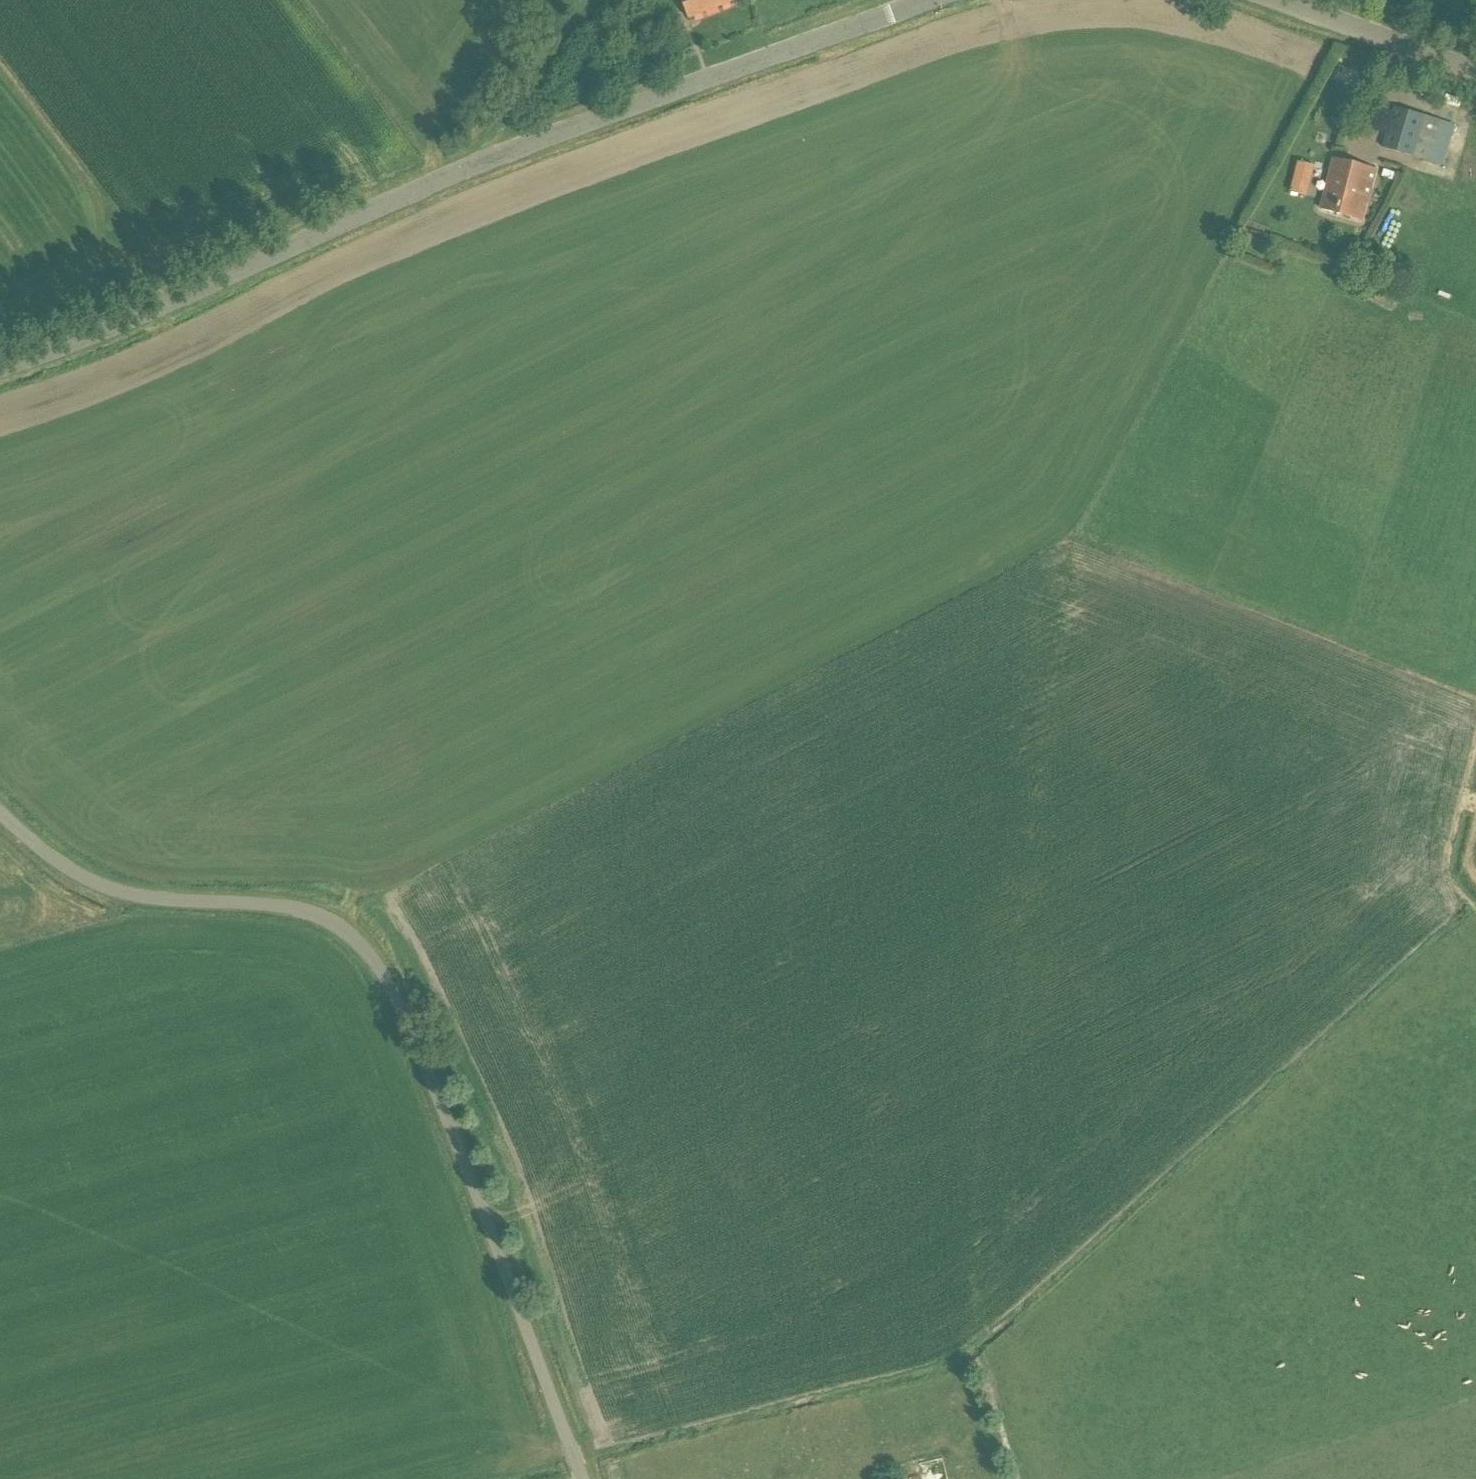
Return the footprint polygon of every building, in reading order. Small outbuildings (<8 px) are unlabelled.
[(689,18),(734,1),(734,0),(681,0),(689,18)] [(1426,161),(1439,120),(1392,107),(1381,148),(1426,161)] [(1451,108),(1448,118),(1467,123),(1470,113),(1451,108)] [(1361,221),(1375,170),(1333,159),(1320,209),(1361,221)] [(1315,196),(1321,163),(1304,160),(1298,192),(1315,196)]
